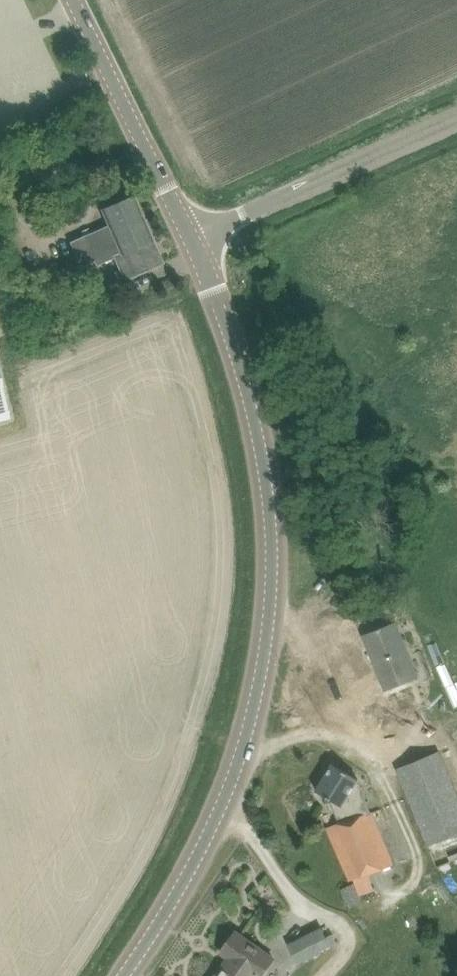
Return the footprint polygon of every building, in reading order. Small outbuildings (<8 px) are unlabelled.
[(123,279),(144,271),(162,263),(133,196),(115,204),(100,210),(107,226),(72,241),(72,242),(70,243),(80,267),(94,261),(96,265),(114,257),(123,279)] [(398,621),(383,627),(364,635),(387,691),(421,677),(398,621)] [(397,770),(437,871),(456,863),(456,789),(442,752),(397,770)] [(350,882),(388,867),(394,865),(373,812),(372,813),(359,780),(351,774),(334,764),(317,791),(331,799),(340,823),(328,827),(335,846),(350,882)] [(355,885),(341,891),(349,908),(362,902),(355,885)] [(331,948),(331,947),(338,943),(334,934),(326,938),(322,929),(288,946),(298,965),(331,948)] [(255,975),(257,975),(260,975),(273,957),(253,943),(236,932),(222,952),(234,961),(227,970),(223,967),(217,975),(254,975),(255,975)]
